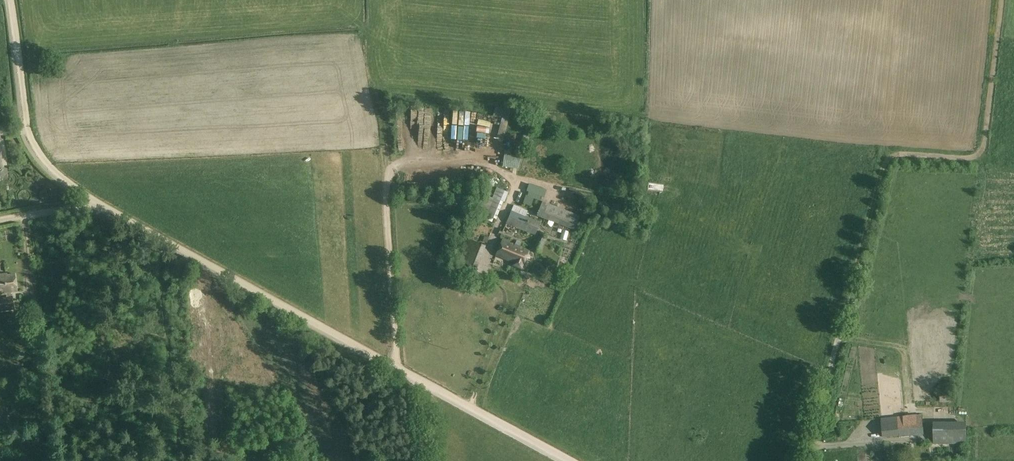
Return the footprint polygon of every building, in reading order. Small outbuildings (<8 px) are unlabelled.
[(454,131),(455,107),(450,107),(449,145),(462,145),(463,131),(454,131)] [(511,128),(503,130),(505,136),(513,134),(511,128)] [(518,152),(502,152),(502,166),(518,167),(518,152)] [(647,182),(646,190),(659,190),(660,182),(647,182)] [(486,195),(481,206),(488,209),(486,215),(496,219),(503,201),(504,202),(508,192),(497,187),(492,198),(486,195)] [(532,197),(537,199),(539,193),(527,190),(523,202),(530,204),(532,197)] [(574,230),(580,216),(543,201),(537,216),(574,230)] [(512,204),(510,209),(522,213),(524,208),(512,204)] [(511,211),(506,224),(535,236),(540,223),(511,211)] [(533,249),(541,252),(546,240),(538,237),(533,249)] [(477,269),(486,246),(465,238),(456,260),(477,269)] [(522,269),(528,252),(508,244),(508,242),(502,240),(496,255),(514,262),(512,266),(522,269)] [(14,309),(12,297),(12,292),(14,291),(11,274),(3,276),(3,275),(0,275),(0,294),(6,293),(7,298),(0,299),(0,311),(14,309)] [(848,342),(834,407),(863,413),(866,401),(877,404),(889,350),(848,342)] [(939,392),(939,400),(952,399),(952,392),(939,392)] [(883,437),(900,436),(900,437),(925,435),(923,414),(898,417),(898,415),(881,418),(883,437)] [(967,425),(935,425),(935,446),(967,446),(967,425)] [(884,458),(883,449),(874,450),(876,460),(884,458)]
